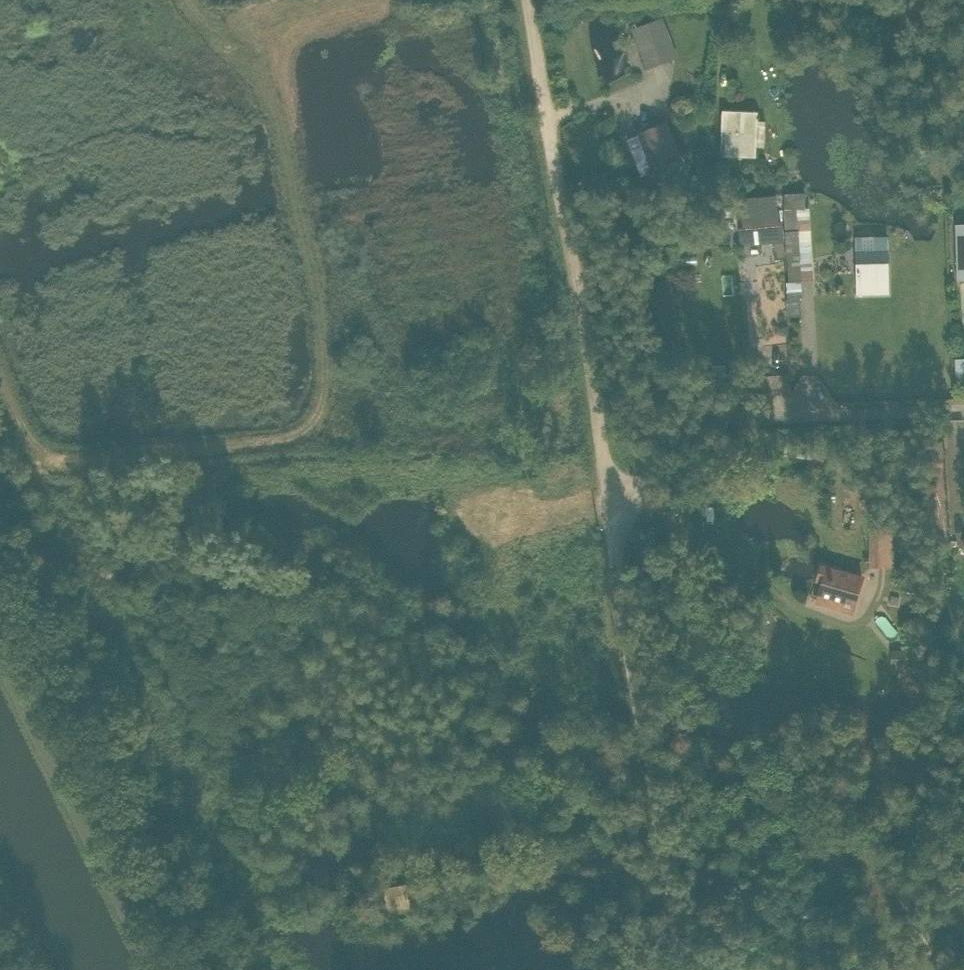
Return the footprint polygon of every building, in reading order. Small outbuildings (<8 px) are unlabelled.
[(647,69),(678,58),(663,19),(633,30),(647,69)] [(721,158),(756,159),(757,148),(758,122),(758,113),(722,112),(721,158)] [(758,122),(757,148),(765,148),(766,123),(758,122)] [(667,123),(637,135),(638,136),(626,141),(641,178),(652,173),(653,175),(683,163),(667,123)] [(696,167),(697,175),(666,181),(669,195),(690,191),(691,194),(709,191),(708,190),(716,190),(716,183),(720,182),(720,166),(708,167),(708,166),(705,166),(705,155),(696,155),(697,167),(696,167)] [(801,283),(814,282),(810,209),(806,209),(805,194),(784,195),(785,211),(784,211),(789,283),(787,283),(788,294),(802,294),(801,283)] [(781,224),(779,224),(776,196),(740,200),(743,229),(739,229),(740,247),(772,244),(774,263),(785,261),(781,224)] [(963,281),(963,225),(956,226),(957,281),(963,281)] [(856,296),(889,296),(889,251),(856,252),(856,296)] [(786,317),(800,317),(800,301),(787,301),(787,305),(786,304),(786,317)] [(963,387),(963,360),(955,360),(956,387),(963,387)] [(871,568),(892,568),(892,526),(871,526),(871,568)] [(817,606),(853,616),(864,576),(822,565),(818,581),(824,583),(817,606)] [(346,906),(362,903),(359,887),(350,888),(351,898),(345,899),(346,906)]
